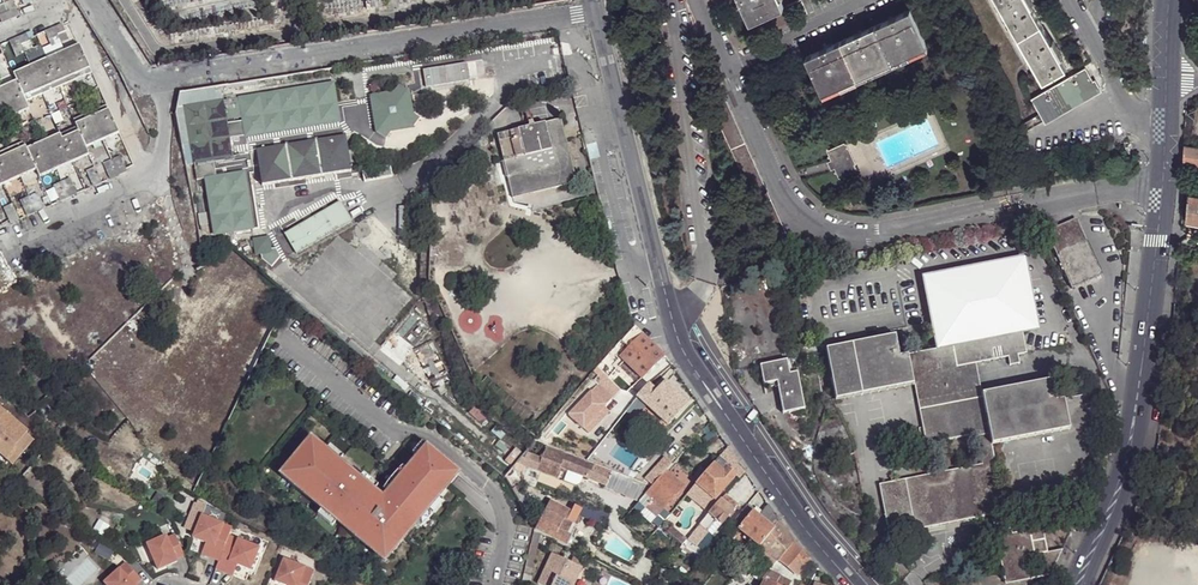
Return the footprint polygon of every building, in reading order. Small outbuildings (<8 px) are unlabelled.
[(21,17),(14,0),(0,6),(0,14),(4,24),(21,17)] [(752,26),(786,10),(781,0),(740,0),(752,26)] [(1000,1),(1013,22),(1012,23),(1027,50),(1029,50),(1042,73),(1040,74),(1044,81),(1060,72),(1067,68),(1046,28),(1030,0),(1000,0),(1000,1)] [(929,47),(912,11),(885,24),(860,35),(834,47),(808,59),(825,95),(929,47)] [(71,40),(64,24),(47,32),(53,48),(71,40)] [(28,34),(11,42),(18,57),(36,50),(28,34)] [(16,75),(19,82),(28,103),(94,73),(81,45),(16,75)] [(419,71),(421,88),(465,82),(462,64),(419,71)] [(1045,121),(1083,99),(1098,91),(1085,69),(1066,80),(1033,98),(1045,121)] [(0,90),(0,124),(31,110),(28,103),(19,82),(0,90)] [(219,101),(182,106),(194,179),(203,177),(211,236),(249,230),(240,172),(217,175),(214,159),(228,157),(222,120),(238,118),(242,135),(335,121),(329,84),(236,98),(237,104),(220,107),(219,101)] [(388,92),(367,96),(373,131),(381,138),(388,129),(409,126),(415,117),(406,111),(403,90),(394,84),(388,92)] [(79,128),(88,149),(121,133),(109,106),(76,121),(79,128)] [(559,123),(555,124),(560,144),(564,143),(559,123)] [(560,144),(555,124),(497,138),(513,203),(575,187),(564,143),(560,144)] [(91,156),(88,149),(79,128),(29,150),(38,170),(41,178),(91,156)] [(347,174),(342,137),(253,150),(257,186),(347,174)] [(38,170),(29,150),(25,143),(0,155),(0,188),(38,170)] [(859,172),(846,144),(828,153),(841,179),(859,172)] [(1185,147),(1184,163),(1197,165),(1197,148),(1185,147)] [(112,180),(130,173),(123,156),(114,160),(111,155),(102,158),(112,180)] [(96,188),(104,184),(97,168),(88,172),(96,188)] [(390,179),(388,168),(359,173),(361,184),(390,179)] [(62,203),(78,196),(71,179),(54,186),(62,203)] [(1182,214),(1187,215),(1186,221),(1197,223),(1197,189),(1197,196),(1188,194),(1188,201),(1183,201),(1182,214)] [(29,218),(46,210),(39,193),(22,201),(29,218)] [(334,204),(279,235),(291,256),(346,224),(334,204)] [(13,225),(22,221),(14,205),(6,209),(13,225)] [(1072,224),(1098,280),(1103,278),(1077,222),(1072,224)] [(1062,270),(1063,273),(1072,292),(1074,291),(1098,280),(1072,224),(1051,233),(1046,236),(1062,270)] [(270,251),(268,235),(252,238),(254,253),(270,251)] [(929,283),(941,350),(1021,331),(1032,329),(1020,266),(929,283)] [(22,293),(14,276),(0,282),(0,291),(4,300),(22,293)] [(1021,331),(941,350),(898,359),(894,337),(824,350),(834,401),(913,387),(924,448),(976,438),(965,376),(955,378),(953,370),(975,367),(1007,360),(1017,359),(1026,357),(1021,331)] [(664,357),(643,335),(620,358),(641,379),(664,357)] [(1019,367),(1017,359),(1007,360),(1008,369),(1019,367)] [(802,411),(795,374),(787,375),(784,361),(758,367),(762,386),(775,384),(781,416),(802,411)] [(1005,584),(1010,584),(1051,576),(1063,552),(1035,557),(1036,567),(1023,571),(1021,561),(1013,563),(1007,530),(991,448),(981,397),(975,367),(953,370),(955,378),(965,376),(976,438),(982,467),(991,519),(1005,584)] [(819,393),(813,368),(801,370),(806,396),(819,393)] [(656,393),(649,386),(638,398),(648,408),(667,425),(687,403),(666,382),(656,393)] [(1051,385),(981,397),(991,448),(1009,445),(1069,432),(1063,404),(1055,406),(1051,385)] [(638,398),(631,408),(640,417),(648,408),(638,398)] [(26,434),(28,432),(0,408),(0,439),(13,449),(26,434)] [(26,434),(13,449),(0,439),(0,454),(14,466),(35,441),(26,434)] [(312,438),(284,471),(300,484),(326,506),(323,510),(337,522),(341,518),(347,523),(361,534),(389,558),(460,473),(427,446),(417,458),(407,470),(391,490),(391,491),(383,501),(373,492),(358,481),(360,479),(312,438)] [(548,447),(536,442),(519,463),(529,467),(528,468),(537,472),(548,447)] [(423,443),(413,454),(417,458),(427,446),(423,443)] [(589,480),(595,466),(548,447),(537,472),(557,480),(561,469),(589,480)] [(652,488),(666,472),(674,463),(666,456),(643,481),(650,488),(652,488)] [(714,466),(713,465),(696,485),(715,501),(735,477),(727,470),(729,468),(720,459),(714,466)] [(403,467),(387,487),(391,490),(407,470),(403,467)] [(991,519),(982,467),(878,487),(888,539),(991,519)] [(650,488),(604,469),(598,484),(641,501),(652,488),(650,488)] [(284,471),(281,475),(296,488),(300,484),(284,471)] [(641,501),(639,503),(644,506),(650,499),(652,501),(646,509),(656,518),(682,488),(666,472),(652,488),(641,501)] [(743,476),(736,483),(738,486),(745,479),(743,476)] [(360,479),(358,481),(373,492),(374,491),(360,479)] [(727,502),(723,498),(692,535),(697,540),(707,528),(712,532),(716,526),(712,522),(714,519),(719,523),(722,525),(732,512),(725,505),(727,502)] [(542,534),(567,546),(572,538),(559,531),(565,520),(568,521),(576,526),(581,515),(580,515),(584,509),(576,505),(572,511),(551,501),(536,530),(542,534)] [(735,509),(727,502),(725,505),(732,512),(735,509)] [(754,511),(748,506),(732,525),(751,541),(743,550),(751,557),(779,523),(768,506),(759,518),(752,513),(754,511)] [(615,517),(587,507),(583,520),(604,526),(606,521),(613,522),(615,517)] [(201,517),(192,539),(205,544),(213,547),(209,558),(218,562),(228,537),(232,529),(201,517)] [(559,531),(572,538),(573,535),(564,530),(568,521),(565,520),(559,531)] [(347,523),(344,527),(357,539),(361,534),(347,523)] [(779,523),(751,557),(757,562),(765,552),(778,563),(793,543),(779,523)] [(671,528),(666,534),(682,547),(686,542),(671,528)] [(707,528),(697,540),(702,544),(712,532),(707,528)] [(1036,567),(1035,557),(1032,543),(1045,540),(1042,528),(1029,530),(1029,531),(1013,535),(1012,529),(1007,530),(1013,563),(1021,561),(1023,571),(1036,567)] [(536,530),(522,584),(530,584),(542,534),(536,530)] [(156,544),(148,548),(157,570),(176,562),(175,559),(183,556),(175,535),(166,539),(165,536),(155,541),(156,544)] [(259,549),(228,537),(218,562),(215,569),(225,573),(229,562),(237,565),(250,571),(259,549)] [(810,562),(793,543),(778,563),(795,578),(810,562)] [(213,547),(205,544),(201,555),(209,558),(213,547)] [(579,577),(589,557),(568,546),(562,559),(554,555),(540,584),(566,584),(571,574),(579,577)] [(765,552),(757,562),(763,566),(770,572),(778,563),(765,552)] [(283,560),(274,581),(283,584),(308,584),(313,572),(283,560)] [(741,569),(739,572),(747,578),(749,575),(750,576),(756,568),(748,561),(745,564),(741,569)] [(229,562),(225,573),(233,576),(237,565),(229,562)] [(111,577),(113,580),(108,584),(135,584),(141,579),(126,563),(111,577)] [(763,566),(755,576),(762,582),(765,578),(770,572),(763,566)] [(656,584),(667,584),(670,570),(661,567),(656,584)] [(763,584),(789,584),(778,579),(779,578),(770,573),(763,584)] [(579,577),(571,574),(566,584),(576,584),(579,577)]
